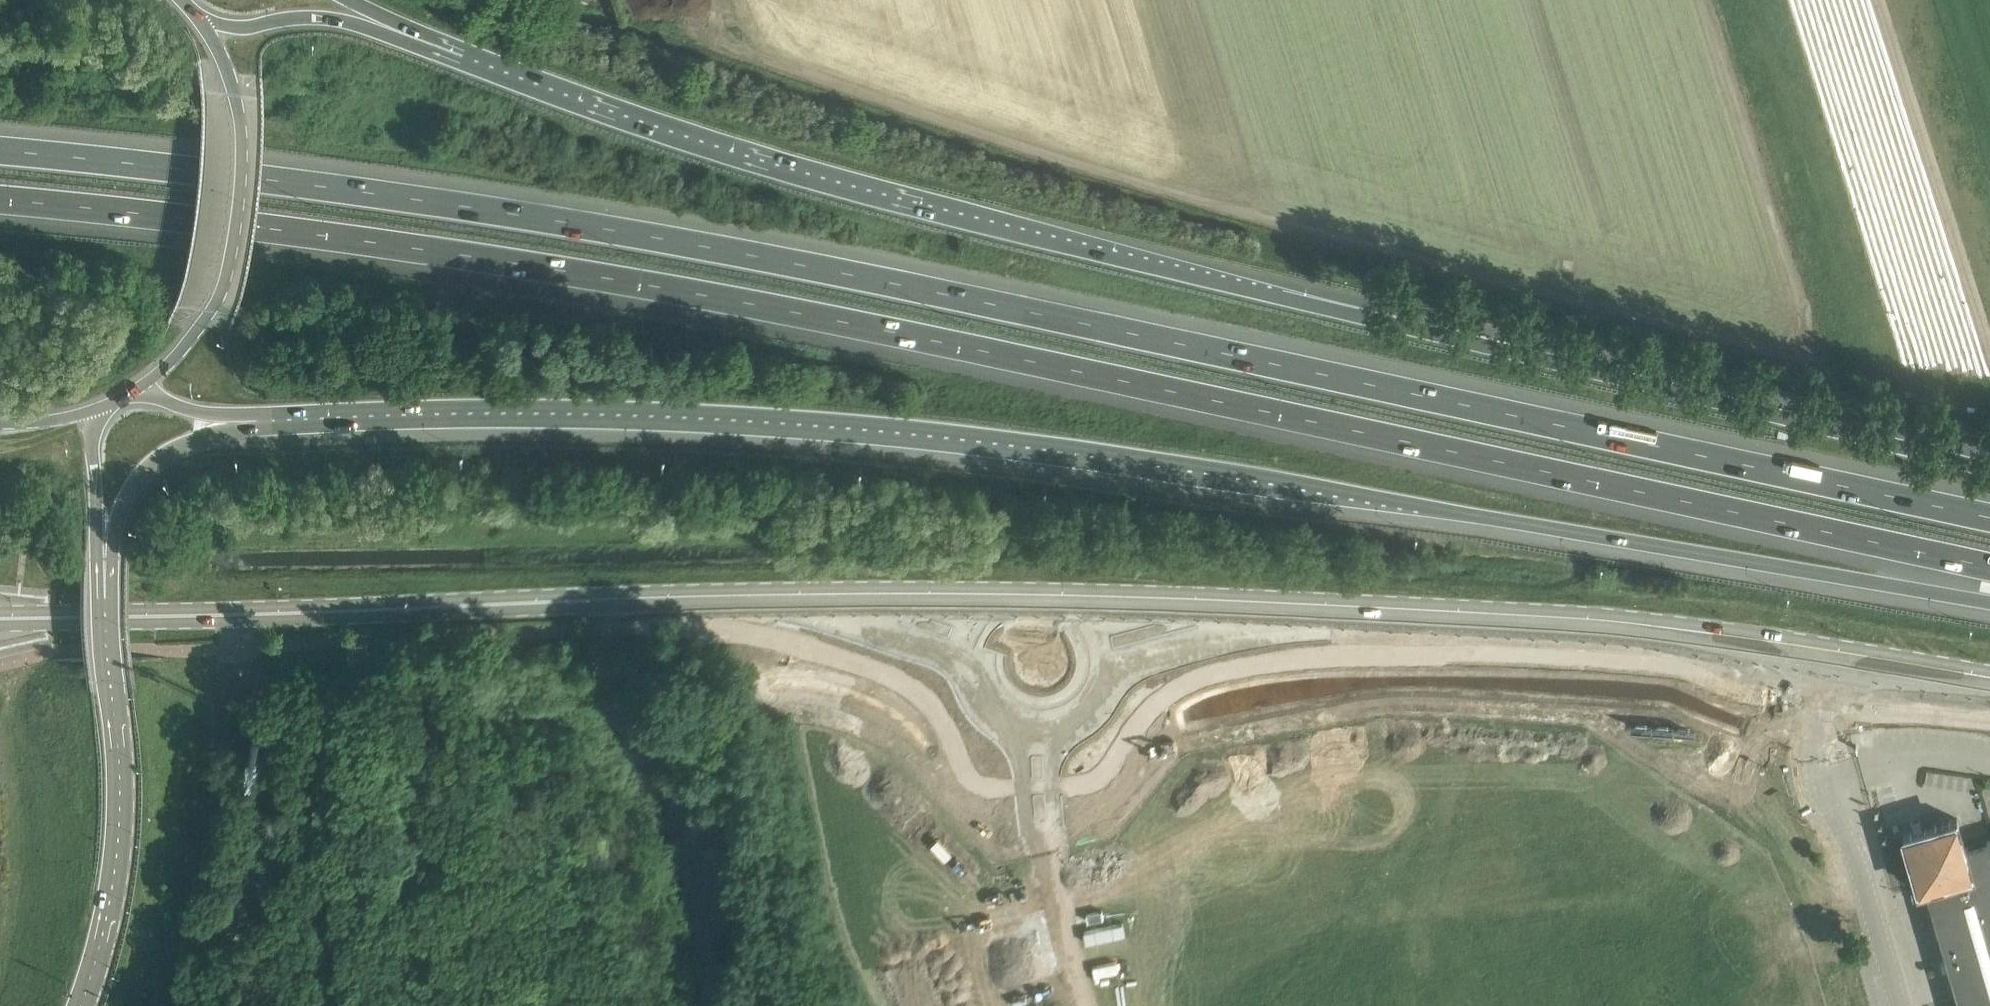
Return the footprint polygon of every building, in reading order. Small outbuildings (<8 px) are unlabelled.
[(1924,885),(1959,1005),(1989,1005),(1989,840),(1964,848),(1956,820),(1904,835),(1919,887),(1924,885)]
